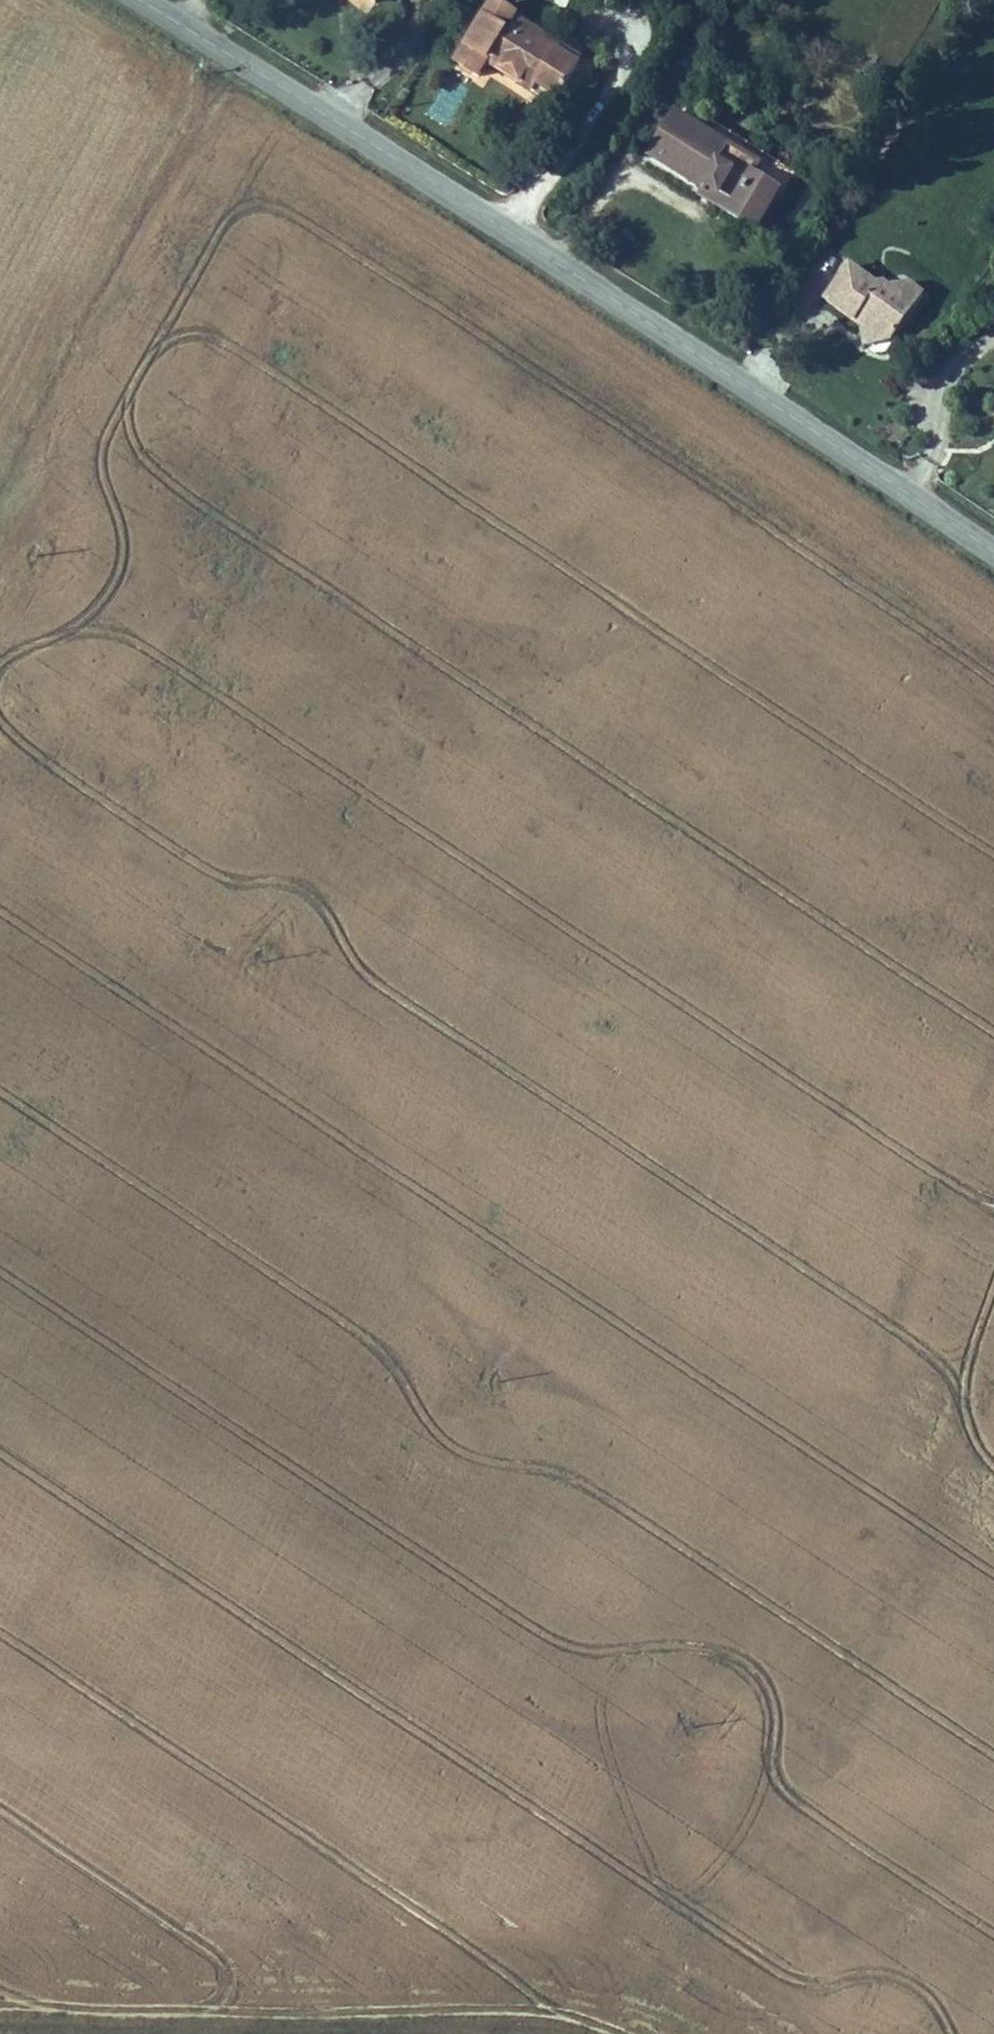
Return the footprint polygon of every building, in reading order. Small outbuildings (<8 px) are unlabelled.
[(499,68),(505,58),(536,80),(558,49),(495,5),(498,0),(466,0),(438,39),(459,53),(465,44),(499,68)] [(495,5),(558,49),(565,39),(508,0),(498,0),(495,5)] [(505,58),(499,68),(530,89),(536,80),(505,58)] [(447,76),(426,116),(446,127),(467,87),(447,76)] [(625,147),(679,184),(687,172),(711,189),(693,217),(717,233),(768,157),(664,87),(625,147)] [(679,184),(669,199),(693,217),(711,189),(687,172),(679,184)] [(839,318),(857,331),(869,329),(895,295),(878,283),(865,273),(860,280),(825,254),(800,290),(827,309),(839,318)] [(886,272),(878,283),(895,295),(903,284),(886,272)] [(857,331),(839,318),(839,335),(857,331)]
